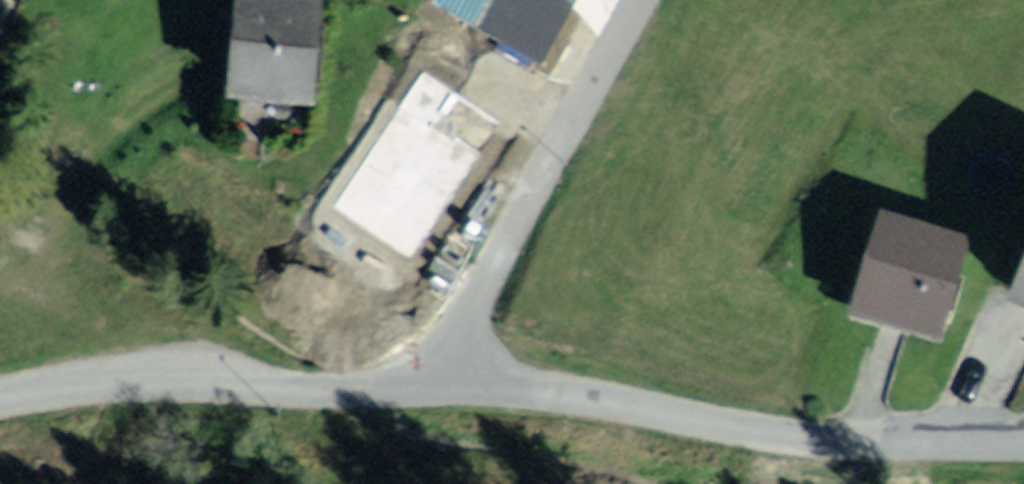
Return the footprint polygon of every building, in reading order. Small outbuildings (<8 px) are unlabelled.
[(448,0),(540,59),(576,3),(570,0),(448,0)] [(241,11),(235,92),(311,97),(317,16),(241,11)] [(409,264),(500,121),(420,70),(329,213),(409,264)] [(876,226),(859,308),(941,326),(959,244),(876,226)]
